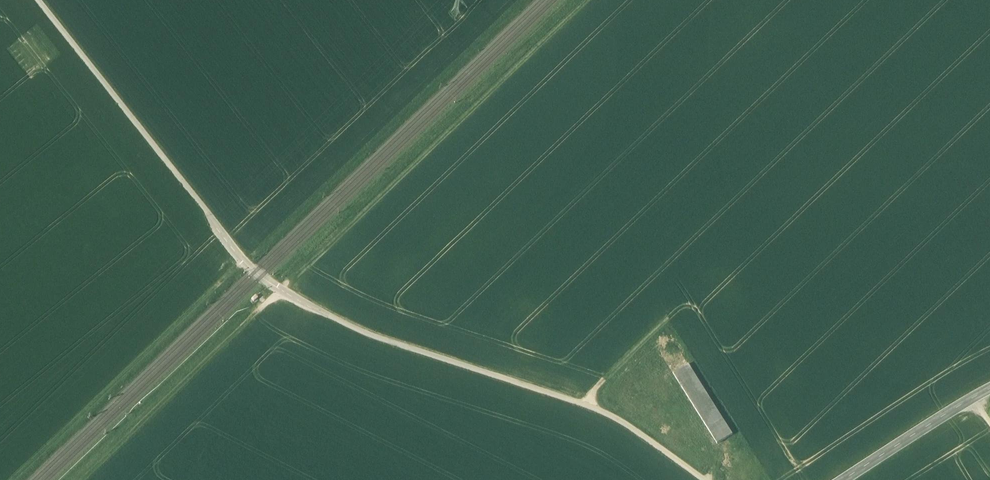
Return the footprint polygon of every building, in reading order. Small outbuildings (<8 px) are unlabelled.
[(733,435),(688,364),(673,374),(717,445),(733,435)]
